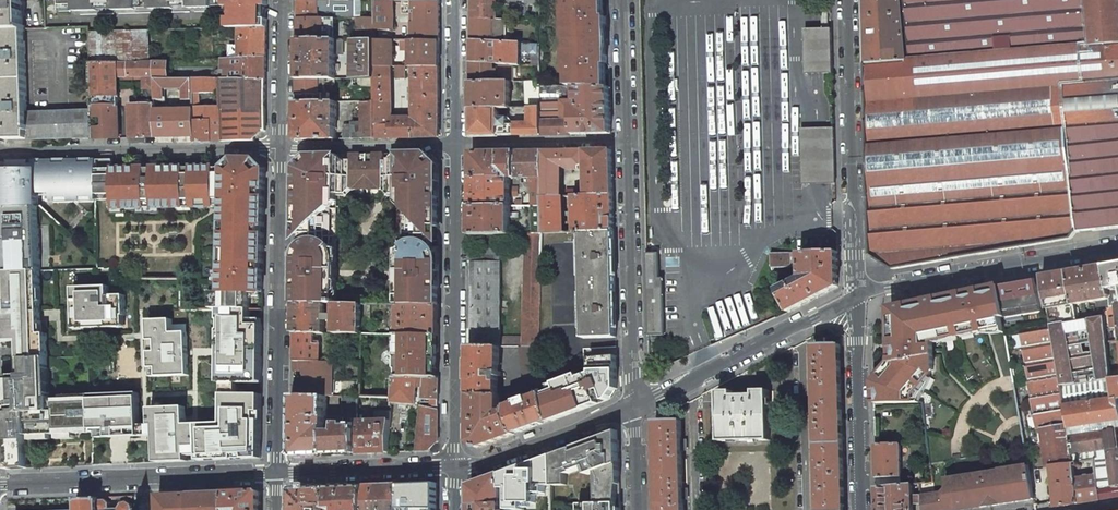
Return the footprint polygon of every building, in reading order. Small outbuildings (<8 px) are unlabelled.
[(23,30),(21,0),(0,0),(0,31),(23,30)] [(58,4),(73,4),(73,9),(73,10),(96,9),(96,8),(96,3),(111,3),(111,8),(111,9),(135,9),(135,7),(134,0),(58,0),(58,4)] [(149,8),(173,8),(173,6),(173,2),(188,1),(188,6),(188,7),(211,7),(211,5),(211,0),(149,0),(149,7),(149,8)] [(226,5),(226,7),(229,7),(232,7),(232,18),(228,18),(228,28),(240,28),(267,27),(267,19),(266,19),(262,19),(262,6),(266,6),(267,6),(267,0),(226,0),(226,5)] [(376,19),(375,0),(299,0),(299,19),(324,18),(331,18),(358,19),(376,19)] [(376,19),(376,40),(394,41),(401,41),(440,41),(440,0),(402,0),(375,0),(376,19)] [(472,19),(497,20),(497,2),(521,3),(540,4),(540,0),(472,0),(472,19)] [(566,9),(564,9),(565,30),(567,30),(568,52),(565,52),(566,74),(568,74),(568,87),(577,87),(605,88),(605,64),(607,64),(606,56),(604,56),(603,51),(602,44),(602,39),(602,34),(604,25),(605,25),(605,17),(603,17),(603,0),(566,0),(566,9)] [(871,256),(893,270),(1072,239),(1077,233),(1117,228),(1117,0),(864,0),(871,256)] [(540,4),(521,3),(521,22),(540,23),(540,4)] [(299,39),(324,40),(324,18),(299,19),(299,39)] [(376,40),(376,19),(358,19),(358,40),(376,40)] [(497,20),(472,19),(472,40),(510,42),(511,21),(497,20)] [(267,27),(240,28),(239,45),(239,58),(267,57),(267,27)] [(815,29),(804,29),(806,74),(817,74),(833,73),(833,60),(832,29),(815,29)] [(25,30),(23,30),(0,31),(0,130),(4,130),(4,140),(28,139),(27,113),(25,30)] [(89,32),(90,62),(149,61),(147,30),(89,32)] [(318,79),(328,79),(336,79),(336,68),(336,65),(336,56),(343,56),(343,40),(331,40),(324,40),(299,39),(298,80),(318,79)] [(375,79),(375,67),(376,40),(358,40),(353,40),(352,79),(375,79)] [(394,67),(394,41),(376,40),(375,67),(390,67),(394,67)] [(510,42),(472,40),(472,62),(513,65),(520,65),(520,58),(530,58),(530,55),(540,55),(540,43),(510,42)] [(413,67),(439,66),(440,41),(401,41),(401,49),(411,49),(411,67),(413,67)] [(229,59),(239,58),(239,45),(229,45),(229,59)] [(267,57),(239,58),(229,59),(223,59),(223,79),(266,79),(267,57)] [(165,78),(164,60),(153,61),(154,78),(165,78)] [(129,105),(130,138),(156,137),(155,110),(155,102),(154,78),(153,61),(149,61),(90,62),(91,111),(92,138),(92,139),(119,138),(117,77),(144,76),(145,104),(129,105)] [(513,65),(472,62),(472,82),(509,81),(513,81),(513,65)] [(390,67),(375,67),(375,79),(375,85),(375,102),(375,138),(439,137),(439,66),(413,67),(413,117),(391,117),(390,67)] [(405,79),(405,66),(396,66),(396,79),(405,79)] [(184,88),(184,100),(193,100),(192,78),(165,78),(154,78),(155,102),(164,102),(163,88),(184,88)] [(194,136),(194,142),(222,141),(219,79),(192,78),(193,100),(193,109),(194,136)] [(219,79),(222,141),(254,141),(266,131),(266,79),(223,79),(219,79)] [(298,80),(298,103),(328,102),(328,93),(321,93),(321,91),(318,91),(318,79),(298,80)] [(328,93),(328,79),(318,79),(318,91),(321,91),(321,93),(328,93)] [(472,109),(499,108),(510,108),(510,103),(510,100),(509,81),(472,82),(472,109)] [(541,81),(525,81),(526,108),(530,108),(541,107),(541,86),(541,81)] [(563,87),(541,86),(541,107),(542,135),(573,135),(572,108),(572,104),(570,99),(563,99),(563,87)] [(605,88),(577,87),(578,107),(572,108),(573,135),(611,134),(610,88),(605,88)] [(336,139),(336,102),(328,102),(298,103),(298,140),(336,139)] [(343,126),(343,139),(375,138),(375,102),(361,102),(361,122),(352,123),(352,126),(343,126)] [(499,108),(472,109),(472,136),(542,135),(541,107),(530,108),(530,123),(499,124),(499,108)] [(194,136),(193,109),(155,110),(156,137),(194,136)] [(92,138),(91,111),(27,113),(28,139),(92,138)] [(818,128),(801,128),(801,134),(802,184),(819,184),(835,183),(834,127),(818,128)] [(542,151),(542,197),(561,196),(561,165),(565,165),(570,168),(581,167),(587,165),(588,195),(613,194),(612,150),(542,151)] [(542,151),(516,152),(516,178),(531,178),(531,205),(542,205),(542,197),(542,151)] [(516,152),(472,152),(472,177),(510,178),(516,178),(516,152)] [(433,226),(439,226),(439,165),(427,153),(392,154),(392,158),(380,158),(379,154),(356,155),(357,157),(344,157),(344,155),(308,155),(297,167),(296,225),(301,225),(301,246),(298,250),(296,256),(295,303),(325,303),(336,303),(361,304),(370,304),(399,304),(439,305),(439,261),(437,254),(435,250),(433,247),(433,226)] [(114,160),(98,160),(98,200),(114,200),(114,208),(176,207),(176,202),(208,201),(208,207),(215,207),(215,206),(224,206),(230,206),(229,249),(223,249),(222,292),(214,292),(213,311),(220,311),(250,311),(262,311),(265,170),(257,159),(225,159),(225,168),(214,169),(214,166),(191,167),(191,168),(185,168),(185,167),(152,167),(152,168),(146,169),(146,167),(114,168),(114,160)] [(39,205),(39,195),(51,195),(53,195),(53,201),(98,200),(98,160),(9,161),(10,170),(0,170),(0,207),(37,207),(39,207),(39,205)] [(510,178),(472,177),(472,206),(510,205),(510,197),(518,197),(518,187),(510,187),(510,178)] [(577,195),(575,195),(575,196),(575,232),(580,232),(614,231),(613,194),(588,195),(577,195)] [(561,196),(542,197),(542,205),(543,233),(564,232),(563,196),(561,196)] [(510,205),(472,206),(471,236),(510,235),(510,205)] [(542,205),(531,205),(532,233),(542,233),(543,233),(542,205)] [(37,207),(0,207),(0,220),(1,220),(1,225),(0,225),(0,255),(4,254),(5,272),(39,271),(41,271),(37,207)] [(614,231),(580,232),(583,338),(616,337),(614,231)] [(532,233),(525,234),(522,337),(499,337),(499,250),(471,250),(471,346),(498,347),(519,347),(539,347),(542,233),(532,233)] [(837,251),(801,252),(801,278),(778,290),(787,309),(788,312),(838,286),(837,251)] [(790,253),(770,253),(772,278),(773,282),(792,272),(790,253)] [(1105,266),(1111,298),(1112,305),(1117,304),(1117,264),(1105,266)] [(1105,266),(1069,272),(1074,304),(1111,298),(1105,266)] [(39,271),(5,272),(5,289),(0,289),(0,312),(1,336),(21,335),(21,341),(23,376),(2,377),(4,408),(6,408),(6,413),(4,413),(6,469),(27,468),(26,435),(30,435),(50,434),(57,434),(74,433),(92,433),(90,395),(72,396),(73,402),(62,402),(62,400),(50,400),(50,394),(44,394),(43,370),(48,370),(47,334),(41,334),(41,319),(40,305),(40,302),(36,302),(35,290),(40,290),(39,271)] [(1069,272),(1042,277),(1061,385),(1111,378),(1107,342),(1104,316),(1077,320),(1074,304),(1069,272)] [(1016,316),(1006,317),(1023,432),(1042,429),(1046,463),(1051,468),(1056,507),(1077,504),(1074,479),(1072,462),(1069,432),(1061,385),(1042,277),(1027,279),(1033,313),(1016,316)] [(648,308),(659,308),(659,281),(647,282),(648,308)] [(1011,282),(1001,284),(1002,285),(1006,317),(1016,316),(1011,282)] [(877,405),(889,405),(913,403),(912,396),(932,371),(935,338),(977,329),(977,333),(1005,328),(1003,318),(1006,317),(1002,285),(910,304),(894,308),(891,332),(892,363),(891,365),(876,383),(877,405)] [(86,328),(120,327),(119,315),(126,314),(125,295),(109,296),(109,286),(74,288),(76,322),(86,321),(86,328)] [(295,303),(294,333),(314,333),(324,333),(325,303),(295,303)] [(361,304),(336,303),(335,333),(360,334),(361,304)] [(370,334),(370,304),(361,304),(360,334),(370,334)] [(439,305),(399,304),(400,334),(436,335),(439,335),(439,305)] [(1109,305),(1111,328),(1117,327),(1117,304),(1112,305),(1109,305)] [(659,308),(648,308),(649,349),(660,348),(659,308)] [(250,326),(250,311),(220,311),(221,321),(221,380),(224,380),(235,380),(262,380),(262,326),(250,326)] [(168,322),(147,322),(148,373),(186,373),(186,352),(186,348),(185,336),(168,336),(168,322)] [(314,343),(314,333),(294,333),(294,360),(320,361),(321,343),(314,343)] [(393,348),(393,378),(418,378),(425,378),(427,378),(427,368),(435,368),(436,335),(400,334),(399,334),(399,348),(393,348)] [(826,507),(831,507),(831,504),(844,504),(840,344),(815,344),(815,366),(811,366),(811,374),(815,374),(817,415),(812,415),(812,423),(817,423),(818,474),(814,474),(814,483),(818,483),(819,509),(826,509),(826,507)] [(498,347),(471,346),(471,396),(497,396),(497,377),(501,377),(501,372),(499,372),(498,347)] [(539,347),(519,347),(519,358),(526,387),(541,383),(538,370),(539,347)] [(557,391),(544,395),(551,420),(552,421),(568,415),(609,399),(612,396),(609,393),(612,389),(615,391),(617,388),(616,354),(589,359),(593,375),(579,379),(578,374),(554,382),(557,391)] [(308,377),(333,378),(333,361),(320,361),(294,360),(294,370),(308,370),(308,377)] [(435,378),(435,368),(427,368),(427,378),(435,378)] [(333,391),(333,378),(308,377),(294,378),(294,395),(317,396),(316,383),(333,391)] [(393,378),(391,402),(415,404),(417,387),(418,378),(393,378)] [(417,387),(424,387),(425,378),(418,378),(417,387)] [(427,378),(425,378),(424,387),(423,397),(432,397),(431,406),(438,406),(438,378),(435,378),(427,378)] [(1061,385),(1069,432),(1072,462),(1095,459),(1097,475),(1099,500),(1117,497),(1117,434),(1117,429),(1091,433),(1091,428),(1102,426),(1101,424),(1117,422),(1117,378),(1111,378),(1061,385)] [(224,380),(224,393),(235,393),(235,380),(224,380)] [(733,395),(733,391),(718,391),(719,441),(770,440),(768,390),(754,390),(754,395),(748,395),(748,393),(739,393),(739,395),(733,395)] [(261,458),(261,393),(235,393),(224,393),(225,428),(225,432),(196,432),(187,431),(187,425),(187,407),(151,408),(152,428),(152,436),(158,435),(158,462),(187,460),(187,455),(200,454),(200,461),(261,458)] [(124,394),(90,395),(92,433),(97,433),(97,431),(108,431),(108,437),(140,436),(140,428),(138,400),(124,400),(124,394)] [(317,396),(294,395),(293,395),(293,457),(326,455),(326,432),(327,396),(317,396)] [(519,404),(508,408),(508,411),(508,415),(515,433),(551,420),(544,395),(531,400),(530,397),(518,401),(519,404)] [(357,419),(358,397),(343,396),(343,419),(357,419)] [(497,396),(471,396),(470,442),(478,448),(515,434),(515,433),(508,415),(508,411),(500,411),(500,396),(497,396)] [(417,446),(420,451),(428,451),(438,441),(438,410),(422,406),(417,446)] [(388,452),(391,411),(375,412),(376,421),(357,421),(357,424),(357,454),(388,452)] [(683,498),(687,498),(687,490),(683,490),(682,449),(686,449),(686,441),(681,441),(681,420),(656,420),(658,509),(668,509),(683,509),(683,498)] [(1101,424),(1102,426),(1091,428),(1091,433),(1117,429),(1117,428),(1117,422),(1101,424)] [(326,455),(357,454),(357,424),(337,423),(336,429),(334,429),(334,432),(326,432),(326,455)] [(140,428),(140,436),(152,436),(152,428),(143,428),(140,428)] [(551,455),(552,484),(566,484),(566,473),(585,466),(588,473),(594,471),(595,502),(620,501),(619,439),(609,434),(593,440),(551,455)] [(877,444),(875,444),(876,478),(901,477),(900,444),(877,444)] [(921,496),(921,504),(921,509),(963,509),(1034,499),(1029,465),(999,470),(999,471),(945,479),(947,489),(944,492),(921,496)] [(507,506),(502,507),(501,474),(470,485),(470,509),(507,509),(507,506)] [(1099,500),(1097,475),(1074,479),(1077,504),(1099,500)] [(901,477),(876,478),(876,487),(901,485),(901,477)] [(399,509),(437,509),(438,483),(399,485),(399,509)] [(876,487),(877,509),(921,509),(921,504),(912,505),(912,495),(921,495),(920,483),(901,485),(876,487)] [(365,486),(365,509),(399,509),(399,485),(365,486)] [(365,486),(324,488),(323,509),(365,509),(365,486)] [(324,488),(293,489),(292,509),(323,509),(324,488)] [(225,492),(226,509),(260,509),(260,493),(258,491),(225,492)] [(191,494),(192,509),(226,509),(225,492),(191,494)] [(191,494),(184,494),(184,498),(181,498),(180,494),(163,495),(162,506),(163,509),(164,509),(192,509),(191,494)] [(134,509),(133,506),(134,504),(132,503),(132,504),(129,502),(129,501),(127,500),(126,502),(125,502),(123,501),(121,507),(120,507),(119,508),(111,509),(111,506),(110,506),(110,504),(111,503),(110,501),(108,501),(107,499),(105,499),(104,501),(99,501),(99,498),(97,498),(97,499),(96,499),(81,499),(81,500),(80,500),(80,498),(77,498),(77,500),(76,500),(76,502),(77,502),(77,509),(133,509),(134,509)] [(620,501),(595,502),(593,502),(593,503),(584,503),(585,509),(621,509),(620,501)]
